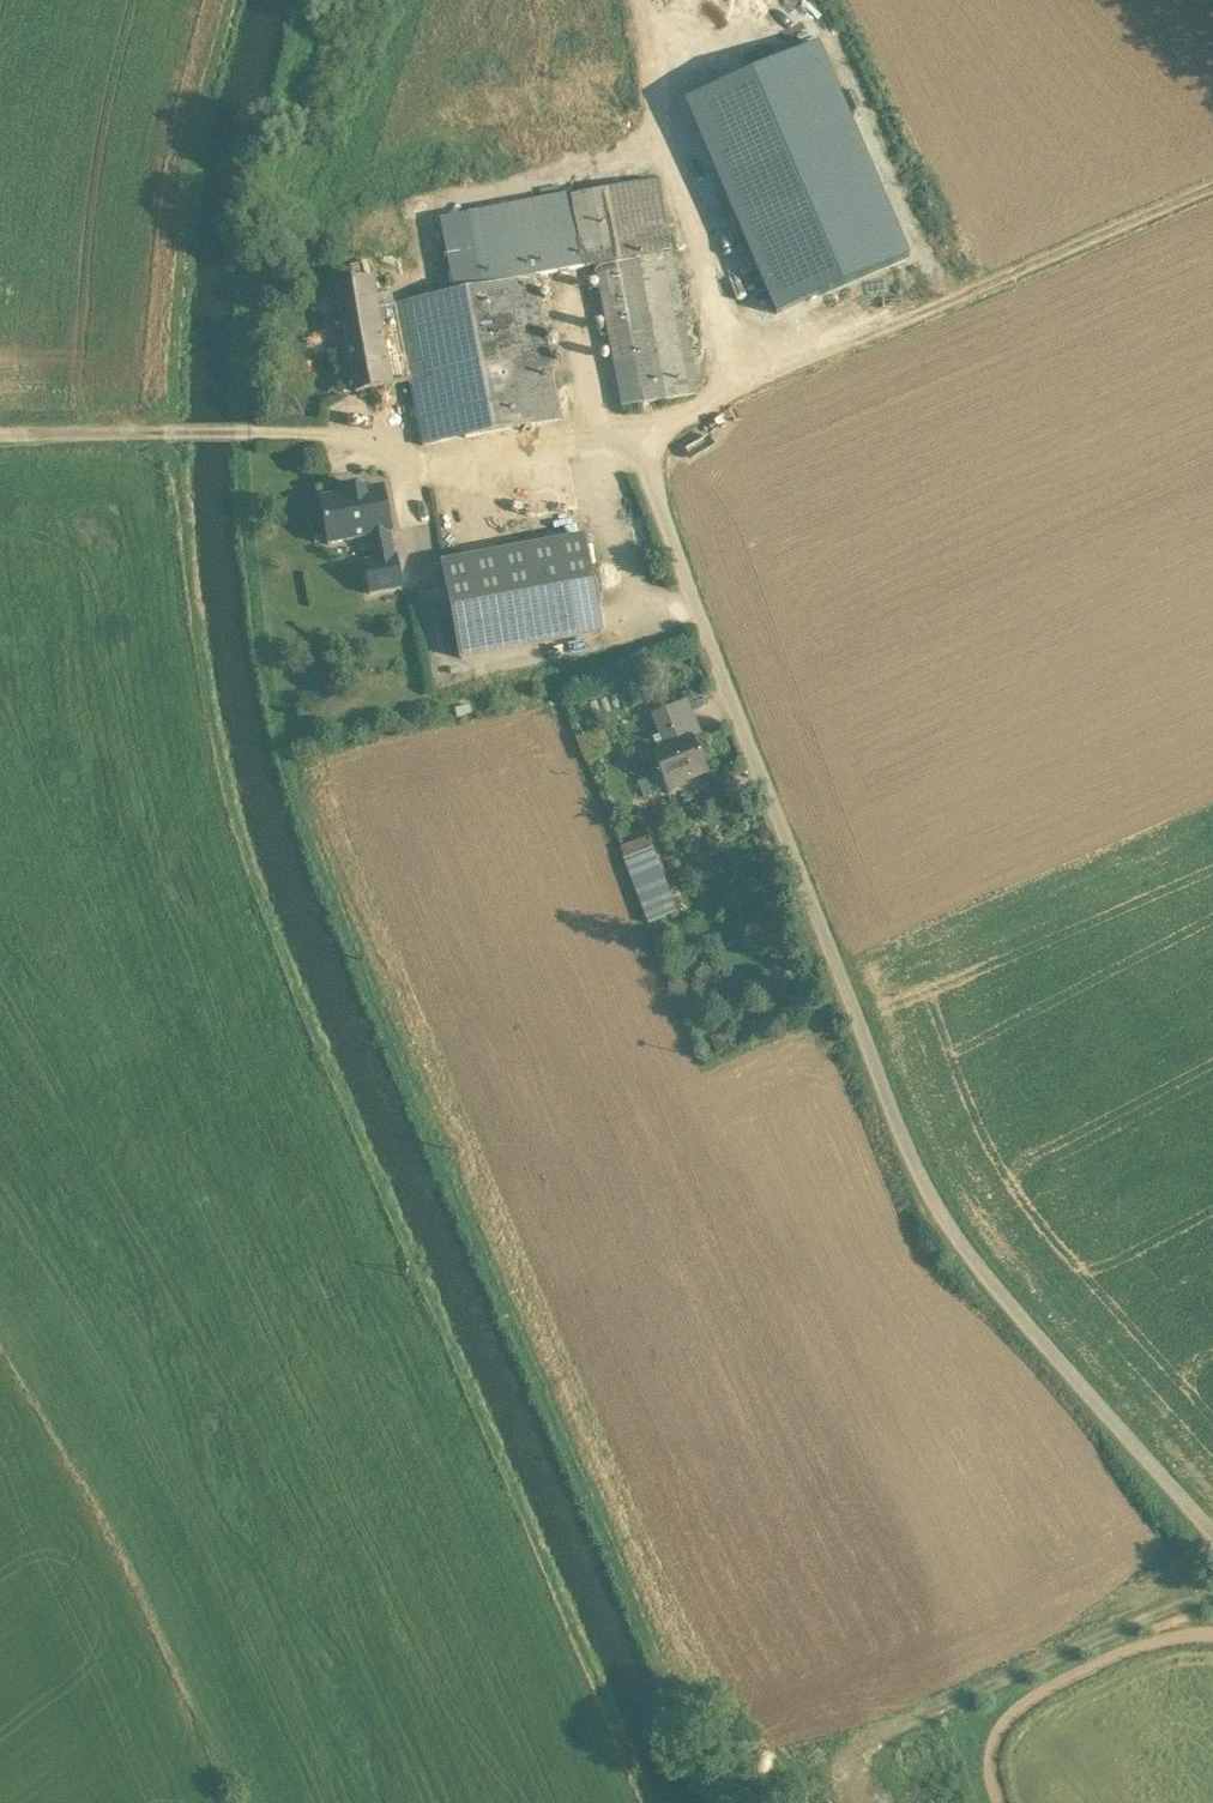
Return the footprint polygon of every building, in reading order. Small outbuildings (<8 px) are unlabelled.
[(914,267),(839,47),(701,94),(775,314),(914,267)] [(657,181),(603,191),(616,262),(595,266),(622,408),(696,394),(657,181)] [(483,287),(534,278),(595,266),(616,262),(603,191),(469,216),(483,287)] [(483,287),(469,216),(439,221),(454,293),(483,287)] [(368,262),(350,265),(353,279),(354,279),(355,281),(371,278),(368,262)] [(371,278),(355,281),(354,279),(353,279),(351,280),(351,282),(336,285),(356,393),(393,386),(411,382),(396,305),(378,309),(372,278),(371,278)] [(454,293),(396,304),(396,305),(411,382),(423,447),(561,420),(534,278),(483,287),(454,293)] [(392,533),(391,528),(383,487),(365,490),(364,487),(345,491),(345,494),(319,499),(328,546),(369,538),(389,534),(392,533)] [(394,558),(389,534),(369,538),(374,562),(394,558)] [(584,538),(442,565),(460,659),(601,632),(584,538)] [(370,596),(403,589),(397,557),(394,558),(374,562),(364,564),(370,596)] [(678,706),(653,716),(667,750),(692,740),(678,706)] [(667,750),(653,756),(668,793),(687,785),(686,782),(707,773),(694,739),(692,740),(667,750)] [(650,850),(625,861),(650,924),(675,914),(650,850)]
